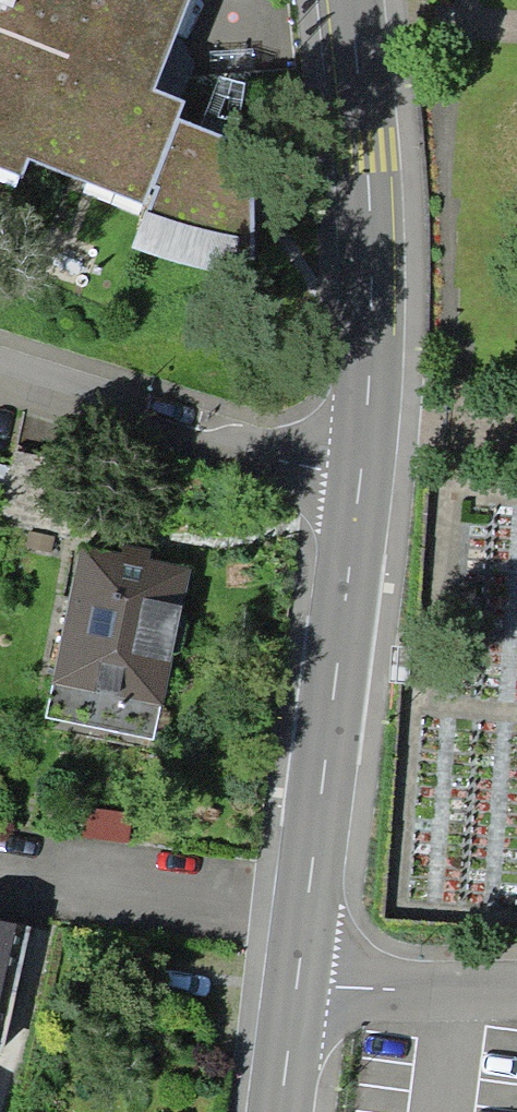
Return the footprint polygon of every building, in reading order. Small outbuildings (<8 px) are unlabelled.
[(11,198),(19,175),(133,216),(119,261),(226,294),(238,163),(167,132),(173,120),(139,106),(183,0),(0,0),(0,194),(11,198)] [(187,567),(68,545),(43,680),(162,701),(187,567)]
